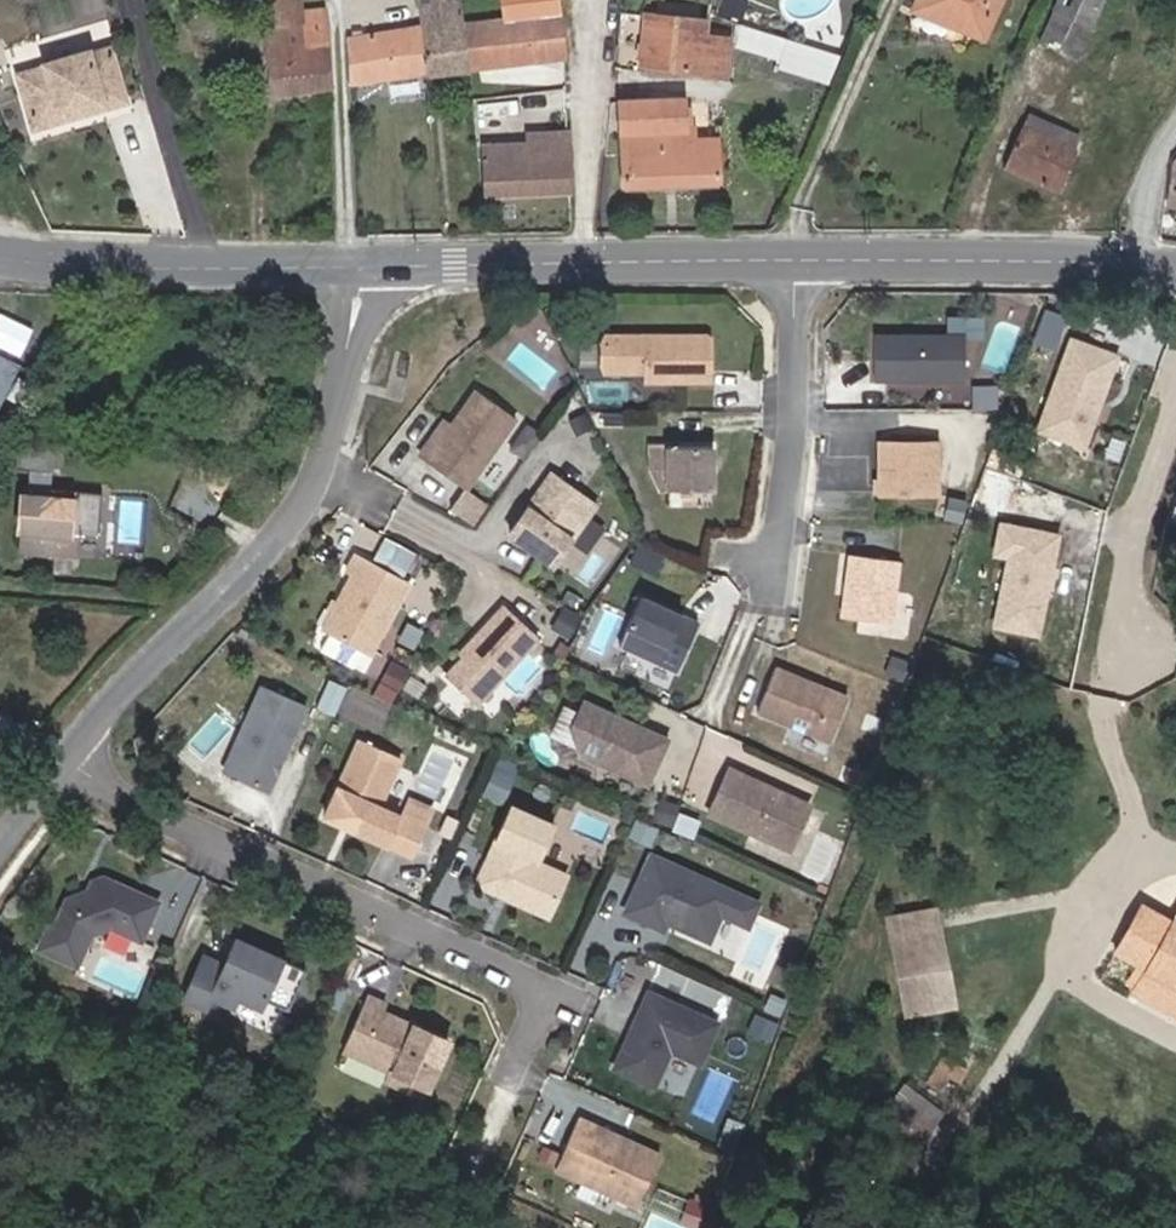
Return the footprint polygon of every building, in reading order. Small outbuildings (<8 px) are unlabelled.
[(328,41),(306,44),(304,20),(301,20),(298,0),(262,0),(273,94),(331,87),(331,85),(328,41)] [(460,0),(417,0),(421,30),(426,74),(426,75),(468,69),(463,30),(463,29),(460,0)] [(463,29),(463,30),(468,69),(563,56),(556,0),(500,0),(502,26),(463,29)] [(915,3),(956,20),(954,26),(985,39),(1001,0),(917,0),(915,3)] [(645,9),(645,15),(640,59),(721,69),(724,36),(700,33),(702,17),(645,9)] [(1070,16),(1055,10),(1041,43),(1057,50),(1070,16)] [(306,44),(328,41),(325,11),(303,14),(304,20),(306,44)] [(1070,16),(1057,50),(1077,59),(1091,26),(1070,16)] [(353,84),(426,74),(421,30),(349,40),(351,85),(353,84)] [(790,35),(781,63),(833,80),(842,52),(790,35)] [(103,105),(104,110),(125,103),(108,50),(88,56),(87,53),(43,67),(44,70),(17,78),(34,132),(63,123),(62,118),(103,105)] [(682,97),(621,101),(624,184),(717,180),(715,139),(693,140),(692,127),(684,128),(682,97)] [(63,123),(104,110),(103,105),(62,118),(63,123)] [(1024,129),(1075,150),(1082,133),(1032,111),(1024,129)] [(1075,150),(1024,129),(1006,168),(1058,191),(1075,150)] [(529,145),(484,148),(486,195),(570,189),(567,132),(528,134),(529,145)] [(708,377),(707,332),(600,335),(596,342),(597,364),(601,372),(640,370),(653,370),(653,379),(708,377)] [(962,334),(873,334),(873,380),(906,380),(906,376),(918,377),(922,380),(962,381),(962,334)] [(1118,353),(1070,337),(1040,429),(1088,445),(1118,353)] [(17,366),(0,357),(0,399),(17,366)] [(641,379),(653,379),(653,370),(640,370),(641,379)] [(972,383),(972,405),(996,405),(996,383),(972,383)] [(432,442),(426,437),(414,454),(457,486),(443,506),(463,517),(476,499),(459,487),(511,418),(472,389),(446,424),(432,442)] [(440,419),(426,437),(432,442),(446,424),(440,419)] [(877,440),(876,492),(934,493),(935,441),(877,440)] [(709,490),(709,447),(646,447),(645,467),(655,490),(709,490)] [(548,470),(504,531),(549,562),(592,502),(548,470)] [(26,489),(21,556),(74,560),(77,534),(99,536),(102,495),(26,489)] [(1060,535),(998,524),(991,560),(1004,562),(991,627),(1041,636),(1060,535)] [(383,536),(373,555),(401,569),(410,550),(383,536)] [(407,578),(354,551),(345,569),(350,572),(322,628),(329,631),(321,648),(353,664),(361,648),(369,652),(407,578)] [(844,615),(892,621),(900,559),(851,553),(844,615)] [(641,595),(619,642),(676,670),(699,623),(641,595)] [(469,644),(445,671),(476,698),(536,631),(502,600),(466,641),(469,644)] [(557,605),(546,626),(562,635),(574,614),(557,605)] [(408,669),(392,661),(381,680),(398,689),(408,669)] [(776,667),(758,709),(830,739),(848,696),(776,667)] [(391,702),(398,689),(381,680),(374,694),(391,702)] [(261,684),(222,769),(267,789),(305,703),(261,684)] [(666,737),(589,702),(577,728),(586,752),(651,782),(669,743),(666,737)] [(400,755),(359,737),(324,814),(410,853),(423,824),(398,813),(378,804),(400,755)] [(511,771),(496,764),(484,792),(498,798),(511,771)] [(731,768),(711,812),(792,848),(810,809),(777,795),(779,789),(731,768)] [(777,795),(810,809),(812,804),(779,789),(777,795)] [(431,807),(406,796),(398,813),(423,824),(431,807)] [(675,825),(682,805),(664,800),(658,820),(675,825)] [(510,804),(475,882),(547,914),(566,873),(535,859),(552,822),(510,804)] [(701,819),(683,814),(679,828),(696,834),(701,819)] [(757,900),(650,852),(625,909),(662,926),(665,918),(667,914),(675,917),(677,923),(708,937),(720,910),(747,923),(757,900)] [(38,946),(77,963),(92,931),(110,924),(141,938),(158,899),(103,875),(91,879),(87,888),(66,896),(55,921),(49,923),(38,946)] [(1144,906),(1119,953),(1141,965),(1130,985),(1139,990),(1137,994),(1175,1015),(1175,923),(1144,906)] [(665,918),(677,923),(675,917),(667,914),(665,918)] [(938,917),(890,927),(910,1022),(957,1012),(938,917)] [(306,967),(236,936),(227,954),(234,957),(231,965),(203,953),(184,997),(205,1006),(210,995),(233,1006),(238,995),(262,1005),(266,996),(288,1006),(306,967)] [(224,962),(231,965),(234,957),(227,954),(224,962)] [(648,990),(614,1065),(653,1083),(670,1046),(699,1060),(717,1021),(648,990)] [(387,1002),(366,994),(343,1048),(389,1067),(385,1076),(424,1093),(448,1037),(384,1009),(387,1002)] [(950,1076),(958,1062),(946,1055),(930,1082),(929,1082),(941,1090),(950,1076)] [(971,1070),(958,1062),(950,1076),(963,1084),(971,1070)] [(911,1160),(946,1113),(921,1094),(909,1085),(874,1132),(904,1155),(911,1160)] [(578,1116),(555,1167),(636,1204),(659,1153),(578,1116)] [(690,1199),(682,1220),(701,1227),(709,1206),(690,1199)]
